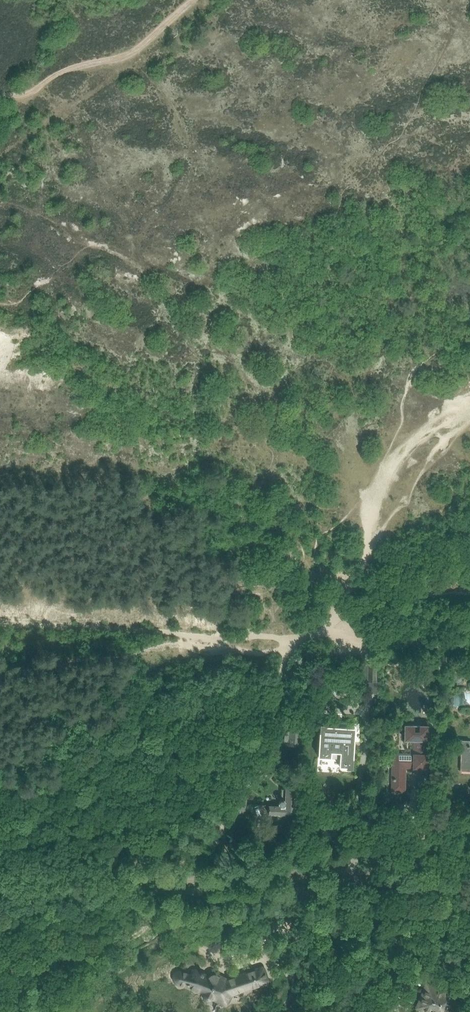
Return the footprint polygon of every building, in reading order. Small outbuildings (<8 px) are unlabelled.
[(368,663),(368,664),(367,681),(376,682),(377,663),(368,663)] [(331,684),(333,690),(335,696),(349,692),(345,679),(331,684)] [(317,715),(319,702),(319,701),(305,700),(304,714),(317,715)] [(319,725),(317,757),(331,758),(331,751),(339,752),(339,766),(353,767),(354,737),(354,727),(345,727),(345,726),(319,725)] [(391,754),(391,792),(405,792),(406,768),(427,768),(428,726),(405,725),(404,740),(413,740),(413,754),(391,754)] [(290,728),(289,732),(285,731),(284,742),(288,743),(288,746),(300,747),(302,729),(290,728)] [(459,750),(461,750),(460,764),(460,770),(469,770),(469,741),(469,740),(460,739),(459,750)] [(296,788),(286,788),(282,788),(281,799),(279,799),(279,806),(269,805),(268,814),(285,815),(285,813),(295,813),(296,788)] [(231,809),(245,811),(247,796),(234,794),(233,801),(229,800),(228,807),(232,807),(231,809)] [(228,841),(215,840),(214,850),(226,851),(228,841)] [(241,990),(249,988),(254,986),(254,987),(266,982),(267,980),(265,975),(266,974),(265,971),(264,971),(263,969),(260,968),(249,972),(229,979),(225,980),(218,976),(215,975),(212,975),(209,978),(203,975),(204,974),(201,972),(201,973),(196,971),(194,971),(193,971),(191,974),(182,972),(180,972),(177,973),(175,975),(174,978),(176,981),(178,983),(183,984),(187,985),(202,992),(203,990),(208,992),(208,993),(210,994),(210,993),(227,1001),(232,991),(235,992),(241,990)] [(363,983),(369,986),(374,972),(368,970),(363,983)] [(403,984),(399,993),(407,996),(411,987),(403,984)] [(418,1007),(429,1011),(448,1011),(455,997),(427,985),(418,1007)] [(303,992),(297,989),(294,994),(293,994),(290,999),(298,1002),(303,992)]
